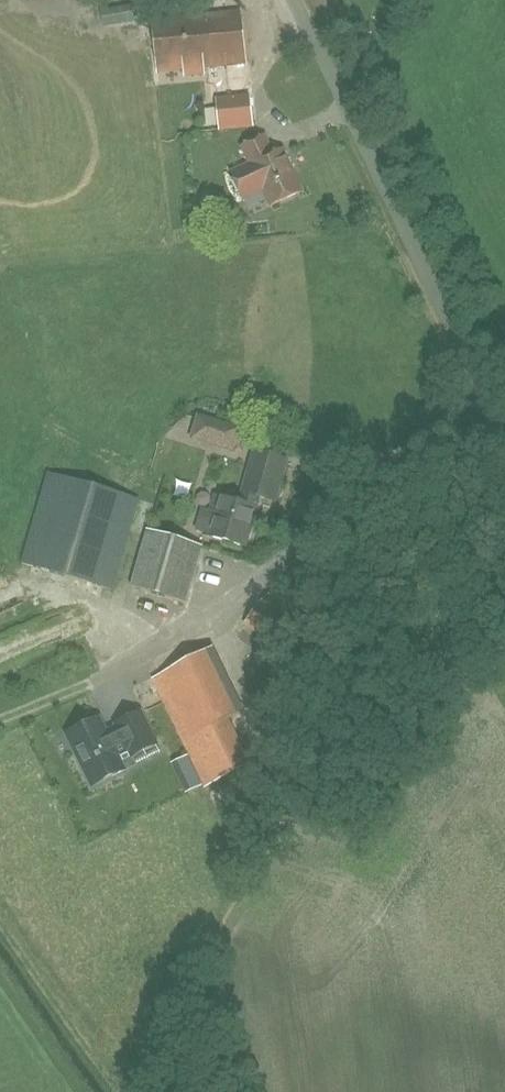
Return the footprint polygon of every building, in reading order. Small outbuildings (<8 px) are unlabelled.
[(158,72),(184,69),(184,76),(204,74),(204,67),(246,63),(241,11),(153,19),(158,72)] [(219,131),(252,127),(249,96),(216,100),(219,131)] [(244,202),(265,193),(271,207),(301,193),(282,152),(273,156),(265,138),(242,148),(249,163),(230,172),(244,202)] [(191,441),(240,455),(247,430),(198,416),(191,441)] [(282,504),(275,502),(287,461),(255,452),(240,504),(215,497),(209,519),(191,514),(186,533),(205,538),(205,536),(245,547),(253,520),(262,521),(270,518),(277,512),(282,504)] [(131,529),(139,500),(48,473),(22,564),(113,590),(131,529)] [(186,603),(202,547),(149,531),(132,588),(186,603)] [(262,600),(243,626),(270,649),(290,620),(262,600)] [(70,644),(89,647),(91,632),(73,629),(70,644)] [(141,671),(192,779),(240,757),(220,714),(228,711),(196,645),(141,671)] [(93,786),(125,771),(117,756),(129,750),(132,757),(156,745),(140,714),(117,725),(117,727),(106,733),(99,719),(67,735),(93,786)]
